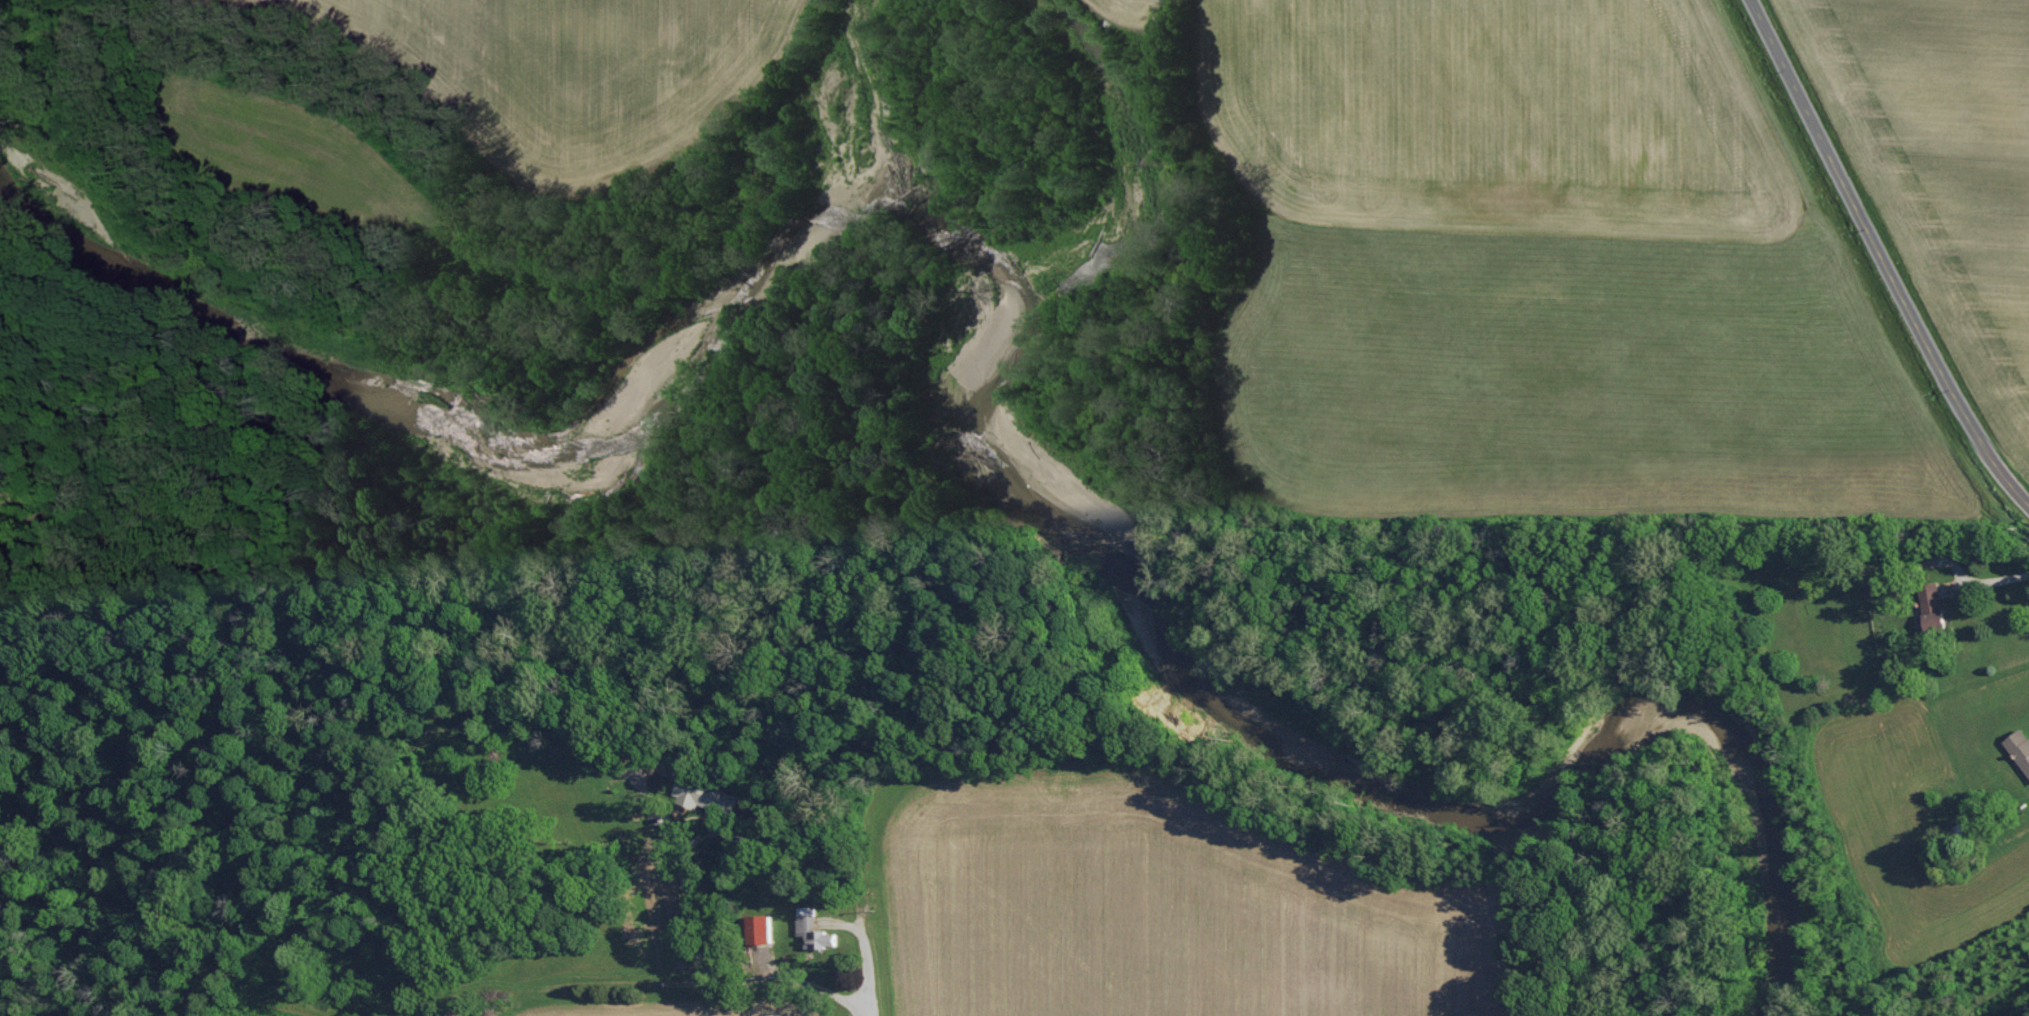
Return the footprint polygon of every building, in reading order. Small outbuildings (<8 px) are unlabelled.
[(1938,582),(1918,587),(1927,622),(1922,623),(1924,631),(1949,624),(1938,582)] [(2022,727),(2004,741),(2028,774),(2028,736),(2022,727)] [(694,800),(715,808),(709,827),(725,833),(740,794),(702,780),(694,800)] [(799,934),(807,934),(807,946),(838,947),(838,931),(816,931),(817,905),(799,905),(799,934)] [(751,915),(752,942),(773,941),(773,914),(751,915)]
